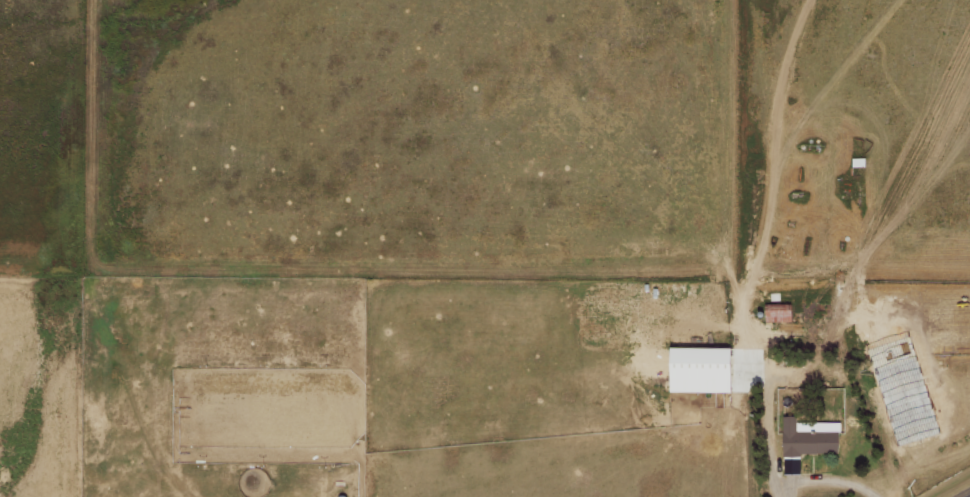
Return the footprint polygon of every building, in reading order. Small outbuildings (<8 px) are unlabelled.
[(830,302),(817,303),(818,311),(830,311),(830,302)] [(792,322),(793,303),(767,303),(766,321),(792,322)] [(736,348),(675,347),(674,391),(735,392),(736,348)] [(841,431),(818,431),(818,422),(798,423),(797,415),(784,416),(785,454),(841,453),(841,431)]
